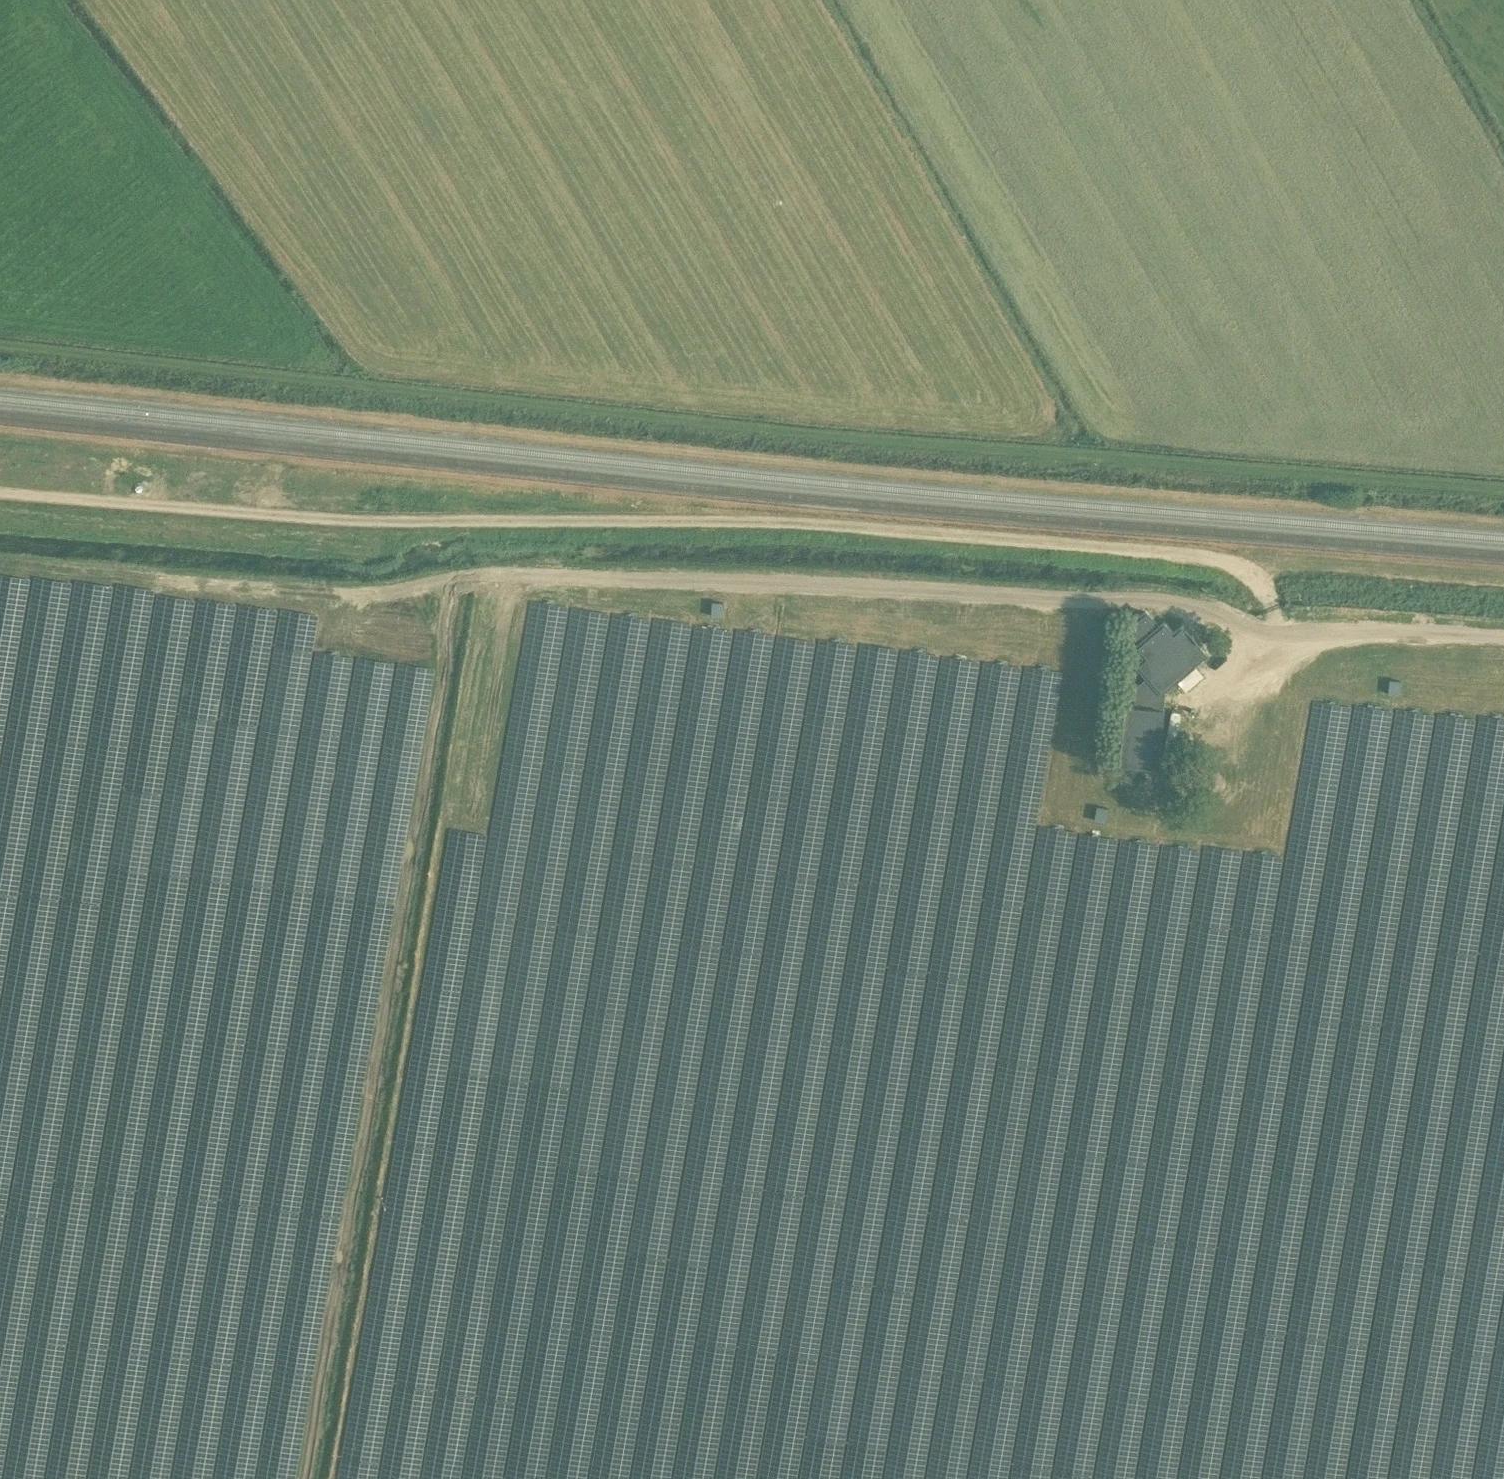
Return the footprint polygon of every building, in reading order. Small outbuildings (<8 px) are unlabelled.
[(712,602),(712,615),(722,616),(723,603),(712,602)] [(1176,678),(1193,665),(1193,661),(1205,649),(1185,625),(1176,630),(1167,620),(1161,624),(1147,609),(1129,624),(1141,640),(1137,643),(1146,656),(1139,662),(1148,675),(1138,684),(1137,695),(1134,695),(1134,704),(1125,703),(1120,762),(1161,764),(1165,708),(1163,707),(1164,684),(1172,677),(1176,678)] [(1390,680),(1389,693),(1399,694),(1400,681),(1390,680)] [(1098,806),(1095,820),(1105,821),(1107,808),(1098,806)]
